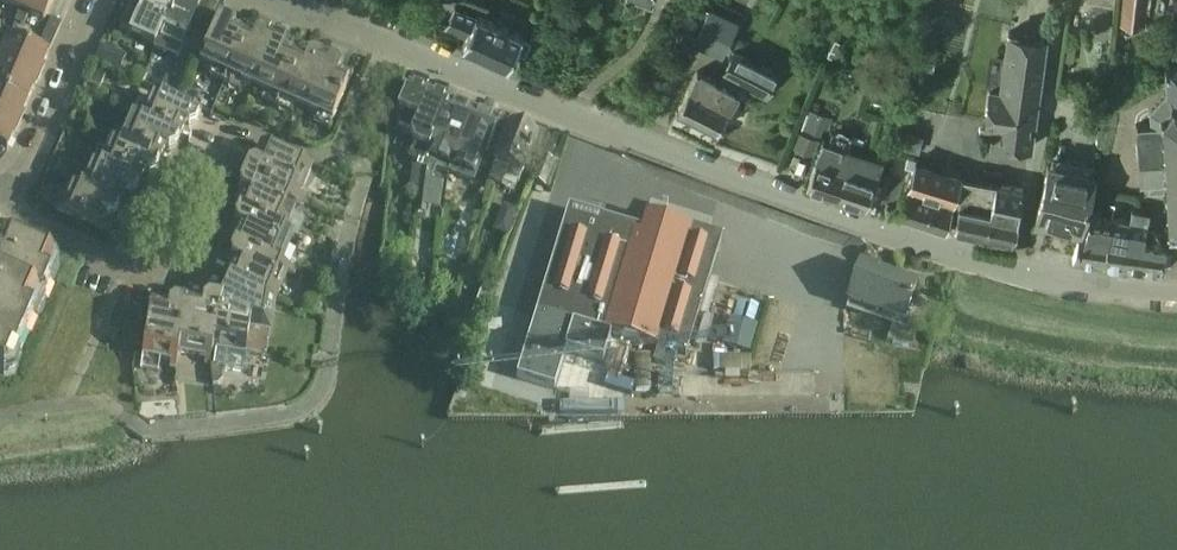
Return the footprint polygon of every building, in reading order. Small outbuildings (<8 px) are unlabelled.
[(19,11),(24,0),(0,0),(0,3),(19,11)] [(44,21),(53,0),(24,0),(19,11),(44,21)] [(155,44),(174,0),(146,0),(141,12),(128,7),(118,31),(154,46),(155,44)] [(155,44),(154,46),(153,49),(177,59),(202,0),(174,0),(155,44)] [(1141,25),(1144,0),(1123,0),(1121,22),(1141,25)] [(202,2),(196,18),(209,23),(215,7),(202,2)] [(460,51),(506,70),(521,36),(454,7),(445,29),(466,38),(460,51)] [(692,43),(722,55),(736,23),(707,11),(692,43)] [(44,33),(55,37),(60,24),(50,20),(44,33)] [(199,65),(226,76),(247,28),(242,26),(235,28),(218,21),(199,65)] [(226,76),(252,87),(271,44),(255,37),(252,31),(247,28),(226,76)] [(38,46),(49,51),(55,37),(44,33),(38,46)] [(993,144),(1028,148),(1043,37),(1007,33),(1000,92),(988,90),(985,120),(996,121),(993,144)] [(0,55),(0,64),(37,80),(48,55),(7,38),(0,55)] [(252,87),(279,99),(299,51),(294,48),(288,51),(271,44),(252,87)] [(677,113),(717,132),(742,83),(765,94),(775,72),(733,50),(718,82),(696,72),(677,113)] [(279,99),(305,110),(324,66),(307,59),(305,53),(299,51),(279,99)] [(920,70),(931,71),(933,59),(922,58),(920,70)] [(1164,63),(1165,91),(1148,109),(1149,123),(1135,124),(1139,182),(1147,181),(1147,190),(1163,189),(1164,191),(1165,191),(1166,205),(1164,205),(1164,208),(1166,208),(1167,224),(1165,224),(1165,227),(1167,226),(1167,227),(1169,227),(1169,230),(1171,230),(1171,227),(1176,227),(1176,63),(1164,63)] [(27,104),(37,80),(0,64),(0,92),(27,104)] [(305,110),(332,122),(352,74),(346,71),(340,74),(324,66),(305,110)] [(422,169),(427,157),(450,101),(408,85),(399,109),(405,111),(399,126),(404,128),(402,133),(408,135),(408,133),(412,135),(416,145),(410,159),(419,163),(417,167),(422,169)] [(17,127),(27,104),(0,92),(0,120),(17,127)] [(152,96),(141,122),(140,123),(175,138),(188,144),(191,138),(188,131),(196,114),(152,96)] [(450,101),(427,157),(422,169),(421,173),(429,174),(432,166),(449,172),(474,110),(450,101)] [(499,120),(474,110),(449,172),(474,182),(499,120)] [(132,119),(121,145),(120,145),(155,160),(168,166),(171,160),(168,154),(175,138),(140,123),(141,122),(132,119)] [(799,132),(796,144),(813,150),(817,138),(816,138),(821,124),(806,119),(801,133),(799,132)] [(6,152),(17,127),(0,120),(0,149),(6,152)] [(489,182),(502,187),(508,170),(522,175),(537,135),(510,125),(494,164),(496,165),(489,182)] [(112,141),(101,167),(100,168),(135,182),(135,183),(148,188),(151,182),(148,176),(155,160),(120,145),(121,145),(112,141)] [(805,188),(836,198),(845,174),(860,179),(868,156),(822,141),(805,188)] [(248,166),(243,176),(303,202),(305,198),(300,196),(311,169),(265,149),(258,165),(255,164),(248,166)] [(836,198),(866,208),(881,161),(868,156),(860,179),(845,174),(836,198)] [(531,181),(545,187),(554,163),(541,158),(531,181)] [(898,218),(945,234),(960,176),(914,162),(898,218)] [(92,163),(81,189),(80,190),(115,205),(128,211),(131,205),(128,198),(135,183),(135,182),(100,168),(101,167),(92,163)] [(1034,223),(1078,233),(1079,234),(1079,233),(1093,175),(1048,164),(1034,223)] [(418,194),(428,195),(431,174),(429,174),(421,173),(418,194)] [(245,195),(239,211),(285,230),(296,204),(301,206),(303,202),(243,176),(239,187),(241,193),(245,195)] [(953,231),(1011,242),(1022,189),(962,177),(953,231)] [(60,213),(108,233),(111,227),(108,221),(115,205),(80,190),(81,189),(72,186),(60,213)] [(1131,268),(1159,272),(1164,247),(1158,246),(1159,242),(1151,227),(1145,225),(1148,213),(1130,210),(1128,222),(1125,238),(1127,237),(1125,246),(1134,247),(1131,268)] [(241,230),(234,245),(280,265),(280,264),(291,238),(297,241),(299,236),(285,230),(239,211),(234,221),(237,228),(241,230)] [(535,315),(515,380),(553,392),(565,354),(601,365),(610,334),(643,344),(675,354),(685,357),(721,239),(647,216),(641,234),(568,211),(536,315),(535,315)] [(1071,260),(1101,264),(1112,219),(1089,215),(1084,234),(1079,233),(1079,234),(1078,233),(1071,260)] [(1112,219),(1101,264),(1131,268),(1134,247),(1125,246),(1127,237),(1125,238),(1128,222),(1112,219)] [(3,376),(11,359),(16,361),(33,320),(27,317),(34,299),(41,302),(50,280),(46,278),(53,261),(0,238),(0,375),(3,376)] [(236,264),(230,279),(276,299),(287,273),(292,275),(294,270),(280,264),(280,265),(234,245),(230,255),(232,262),(236,264)] [(847,302),(904,321),(916,284),(859,265),(847,302)] [(210,355),(211,356),(215,356),(216,351),(245,355),(249,330),(270,333),(275,300),(276,299),(230,279),(220,301),(219,301),(210,355)] [(177,354),(178,354),(205,359),(204,364),(209,365),(211,356),(210,355),(219,301),(208,299),(202,303),(202,307),(185,304),(177,354)] [(170,368),(175,369),(178,354),(177,354),(185,304),(174,303),(168,307),(167,311),(150,308),(142,357),(171,362),(170,368)]
